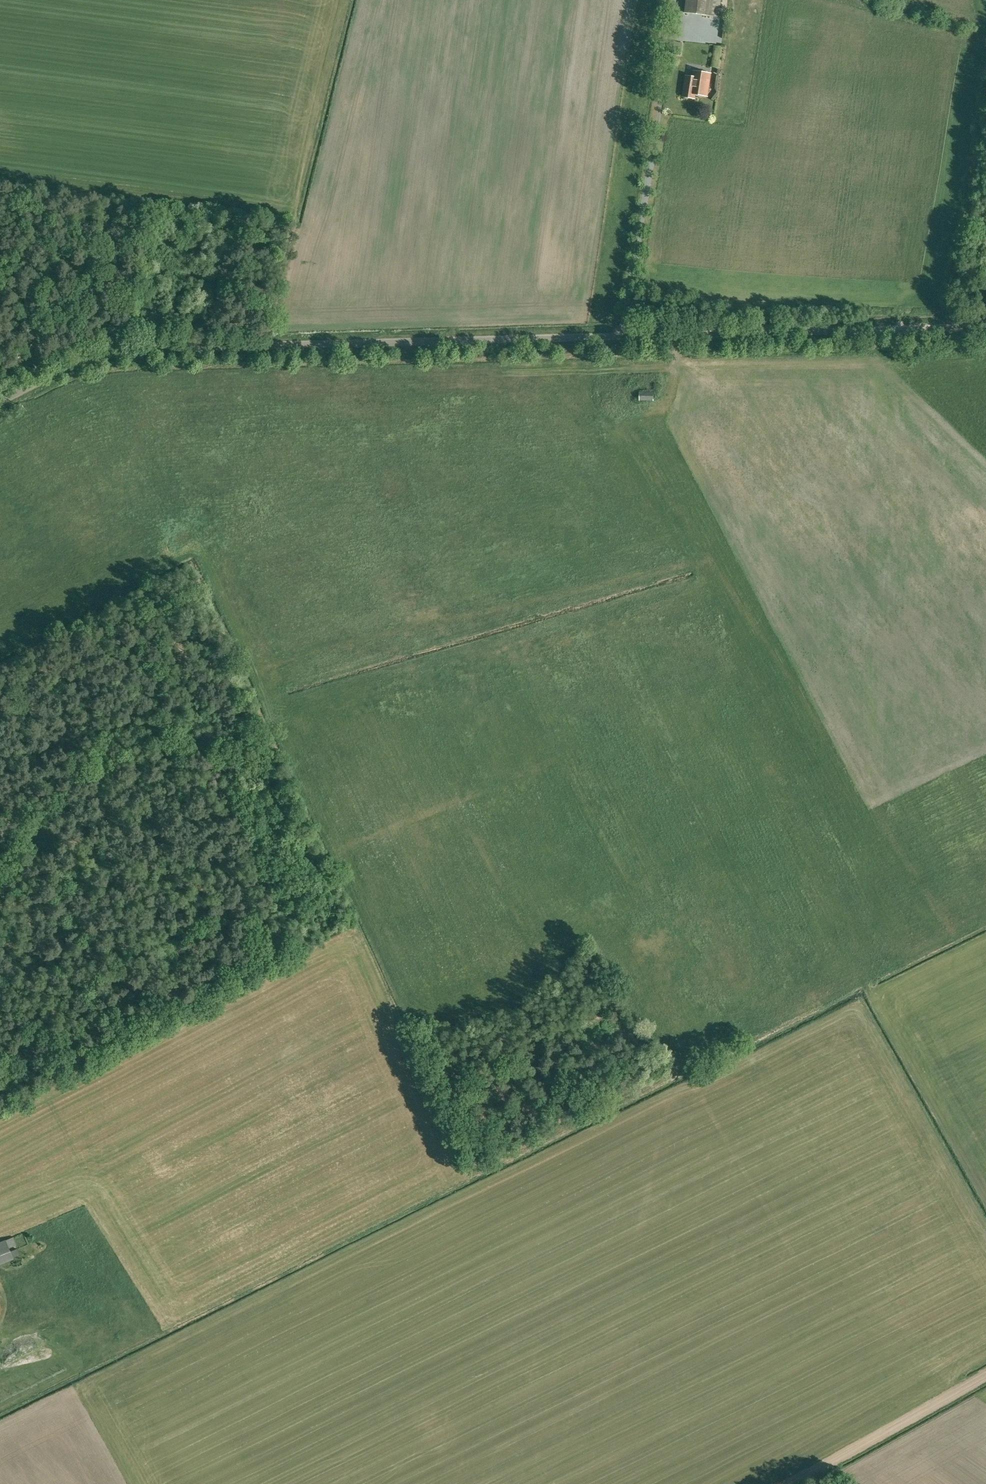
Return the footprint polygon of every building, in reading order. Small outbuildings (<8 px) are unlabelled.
[(721,0),(686,0),(685,12),(719,16),(721,0)] [(694,71),(693,80),(686,79),(684,96),(695,98),(695,94),(707,95),(710,74),(694,71)] [(653,401),(654,385),(639,385),(639,401),(653,401)] [(14,1259),(10,1250),(19,1247),(15,1236),(5,1240),(0,1242),(0,1265),(14,1259)]
